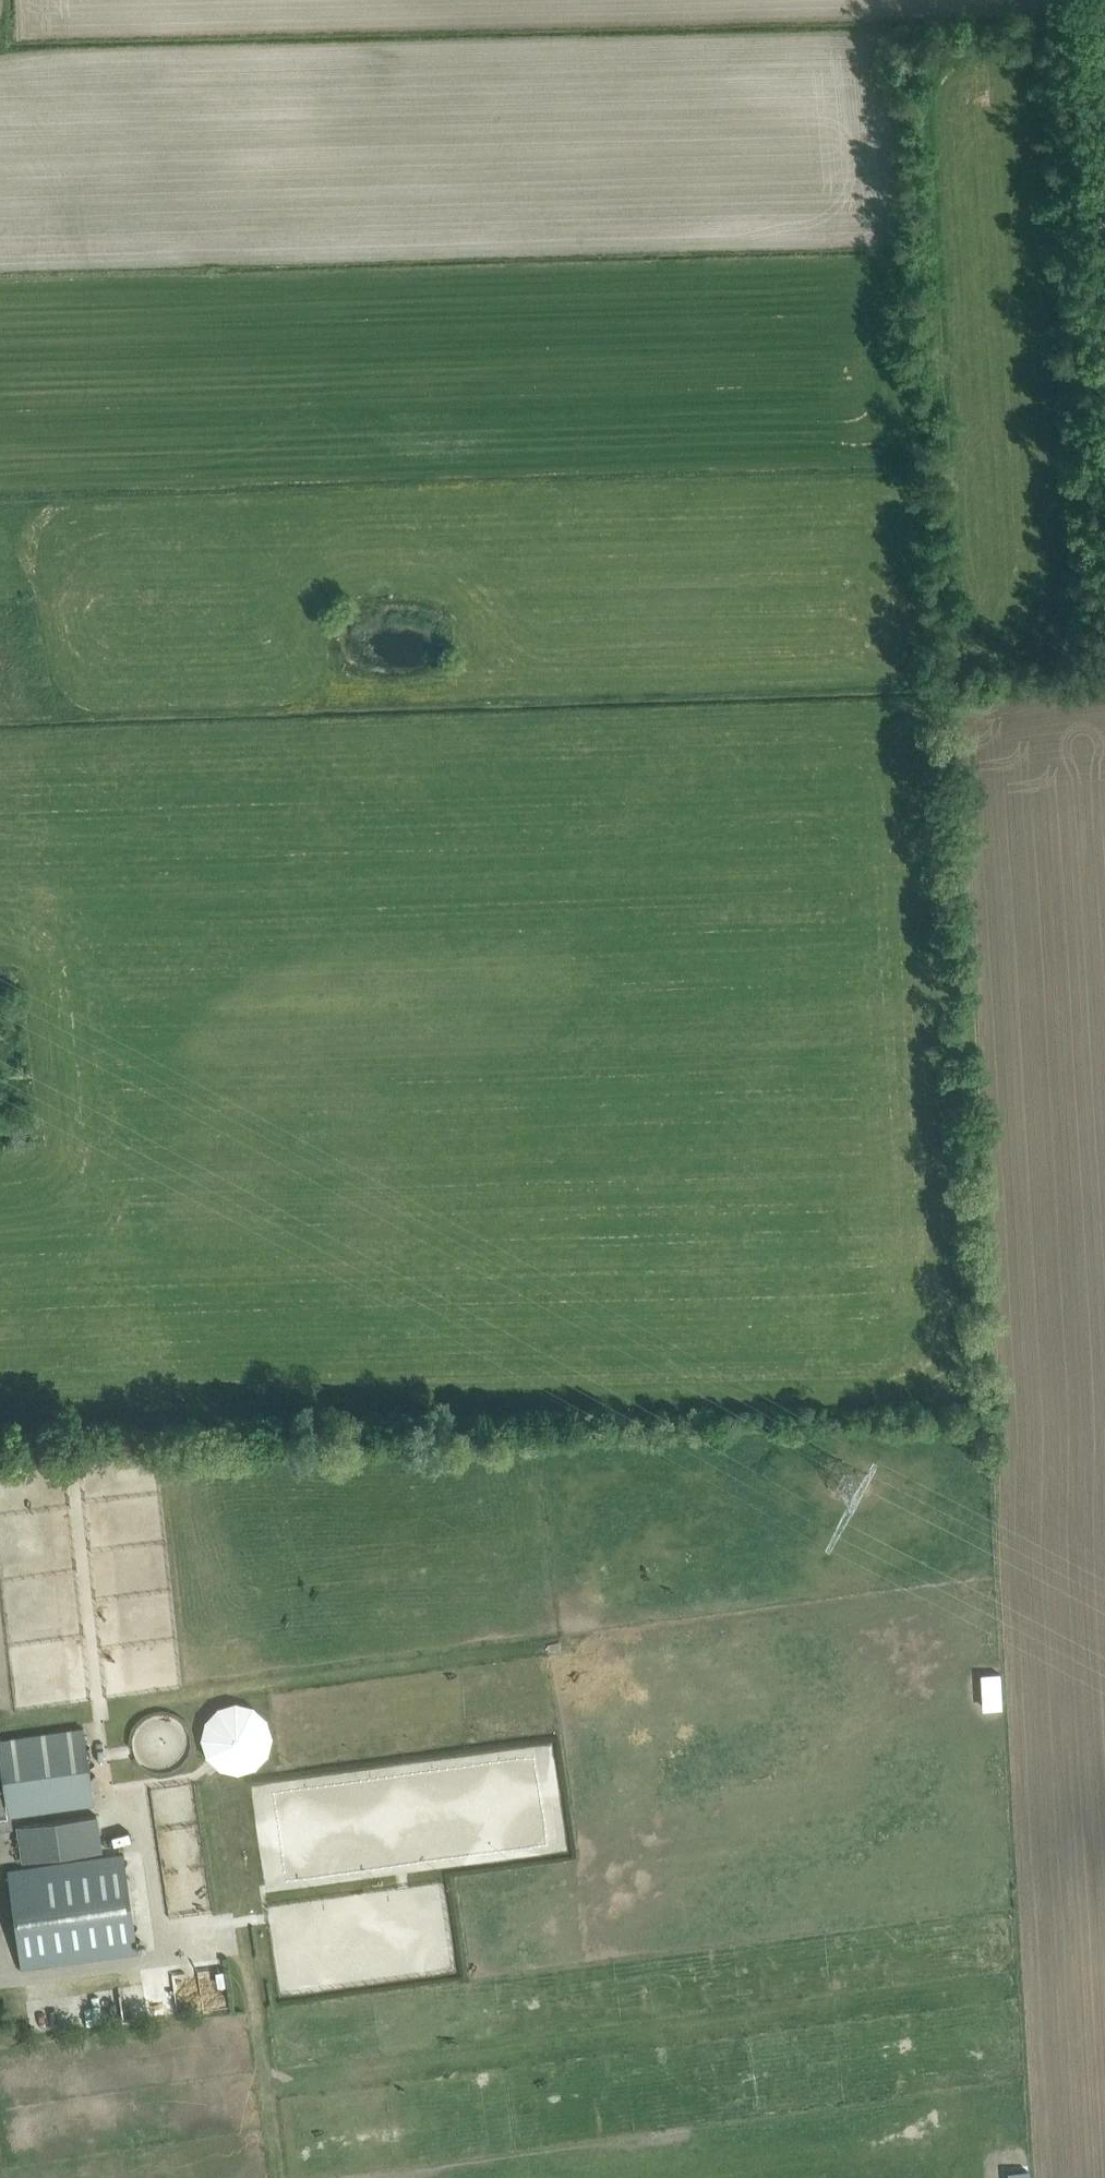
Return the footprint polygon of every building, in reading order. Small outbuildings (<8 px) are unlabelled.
[(986,1709),(1007,1708),(1005,1672),(984,1672),(986,1709)] [(219,1700),(206,1761),(265,1774),(278,1713),(219,1700)] [(189,1749),(189,1744),(189,1738),(187,1734),(185,1729),(181,1724),(173,1718),(164,1716),(157,1716),(151,1717),(147,1719),(142,1723),(138,1728),(136,1732),(134,1737),(133,1743),(133,1749),(135,1754),(137,1758),(140,1762),(143,1765),(150,1769),(154,1771),(161,1772),(165,1771),(172,1770),(175,1768),(181,1764),(184,1760),(187,1755),(189,1749)] [(0,1739),(0,1756),(9,1815),(94,1802),(84,1727),(0,1739)] [(9,1815),(4,1787),(0,1788),(0,1816),(9,1815)] [(96,1813),(39,1822),(17,1825),(23,1861),(102,1849),(96,1813)] [(125,1854),(29,1867),(8,1870),(21,1967),(138,1951),(125,1854)]
